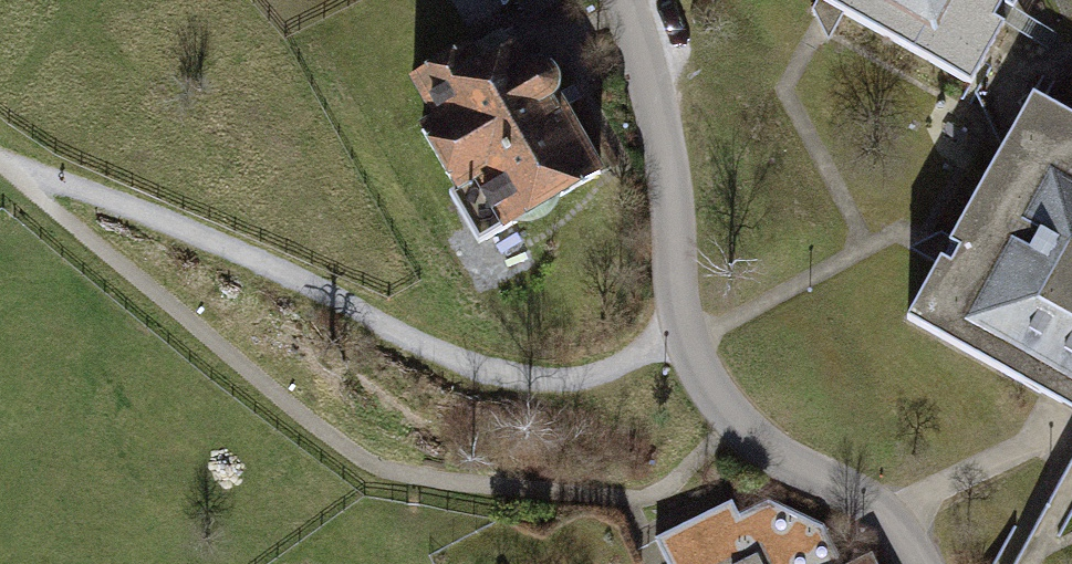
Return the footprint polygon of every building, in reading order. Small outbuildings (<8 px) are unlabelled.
[(974,75),(1017,0),(833,0),(974,75)] [(515,36),(420,93),(444,132),(431,142),(471,212),(488,201),(515,248),(616,189),(574,113),(577,107),(578,100),(577,94),(574,88),(570,83),(565,79),(558,77),(550,76),(543,79),(515,36)] [(1038,85),(904,317),(1071,411),(1071,103),(1038,85)] [(650,535),(666,563),(884,563),(842,533),(767,492),(735,512),(730,498),(650,535)]
